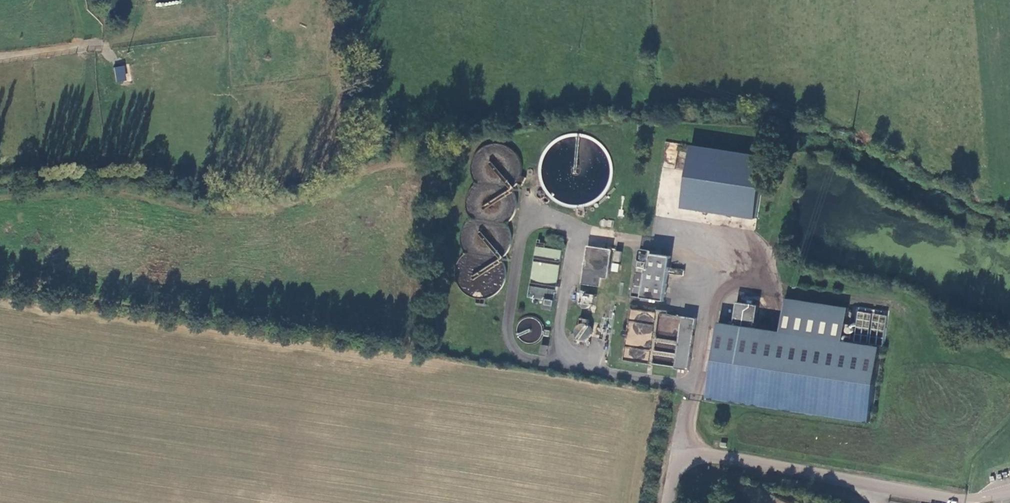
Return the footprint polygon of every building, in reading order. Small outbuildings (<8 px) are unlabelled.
[(117,83),(128,80),(124,65),(114,67),(117,83)] [(561,130),(542,150),(535,179),(542,186),(541,192),(548,198),(546,205),(573,211),(580,218),(587,211),(592,213),(608,196),(617,160),(593,138),(561,130)] [(667,142),(666,157),(676,158),(677,143),(667,142)] [(679,210),(752,218),(759,154),(686,146),(679,210)] [(595,286),(596,277),(602,278),(606,249),(582,245),(581,245),(576,283),(595,286)] [(559,260),(560,249),(535,246),(533,256),(559,260)] [(614,251),(612,261),(619,262),(621,252),(614,251)] [(637,261),(631,297),(663,302),(670,257),(650,254),(649,263),(637,261)] [(532,261),(530,280),(557,283),(558,264),(532,261)] [(500,275),(465,277),(466,296),(501,294),(500,275)] [(542,305),(551,306),(554,289),(529,284),(526,297),(543,300),(542,305)] [(579,303),(590,307),(593,295),(582,292),(579,303)] [(769,330),(758,405),(869,421),(880,346),(837,340),(842,307),(784,298),(779,332),(769,330)] [(733,325),(755,328),(758,306),(736,302),(733,325)] [(626,344),(651,347),(654,311),(629,309),(626,344)] [(882,334),(887,316),(874,313),(869,328),(857,324),(856,328),(882,334)] [(696,319),(682,317),(674,369),(688,371),(696,319)] [(579,320),(572,338),(586,344),(594,325),(579,320)] [(718,323),(707,398),(758,405),(769,330),(755,328),(733,325),(718,323)] [(540,338),(537,328),(521,332),(524,342),(540,338)] [(624,347),(624,358),(644,358),(644,348),(624,347)]
